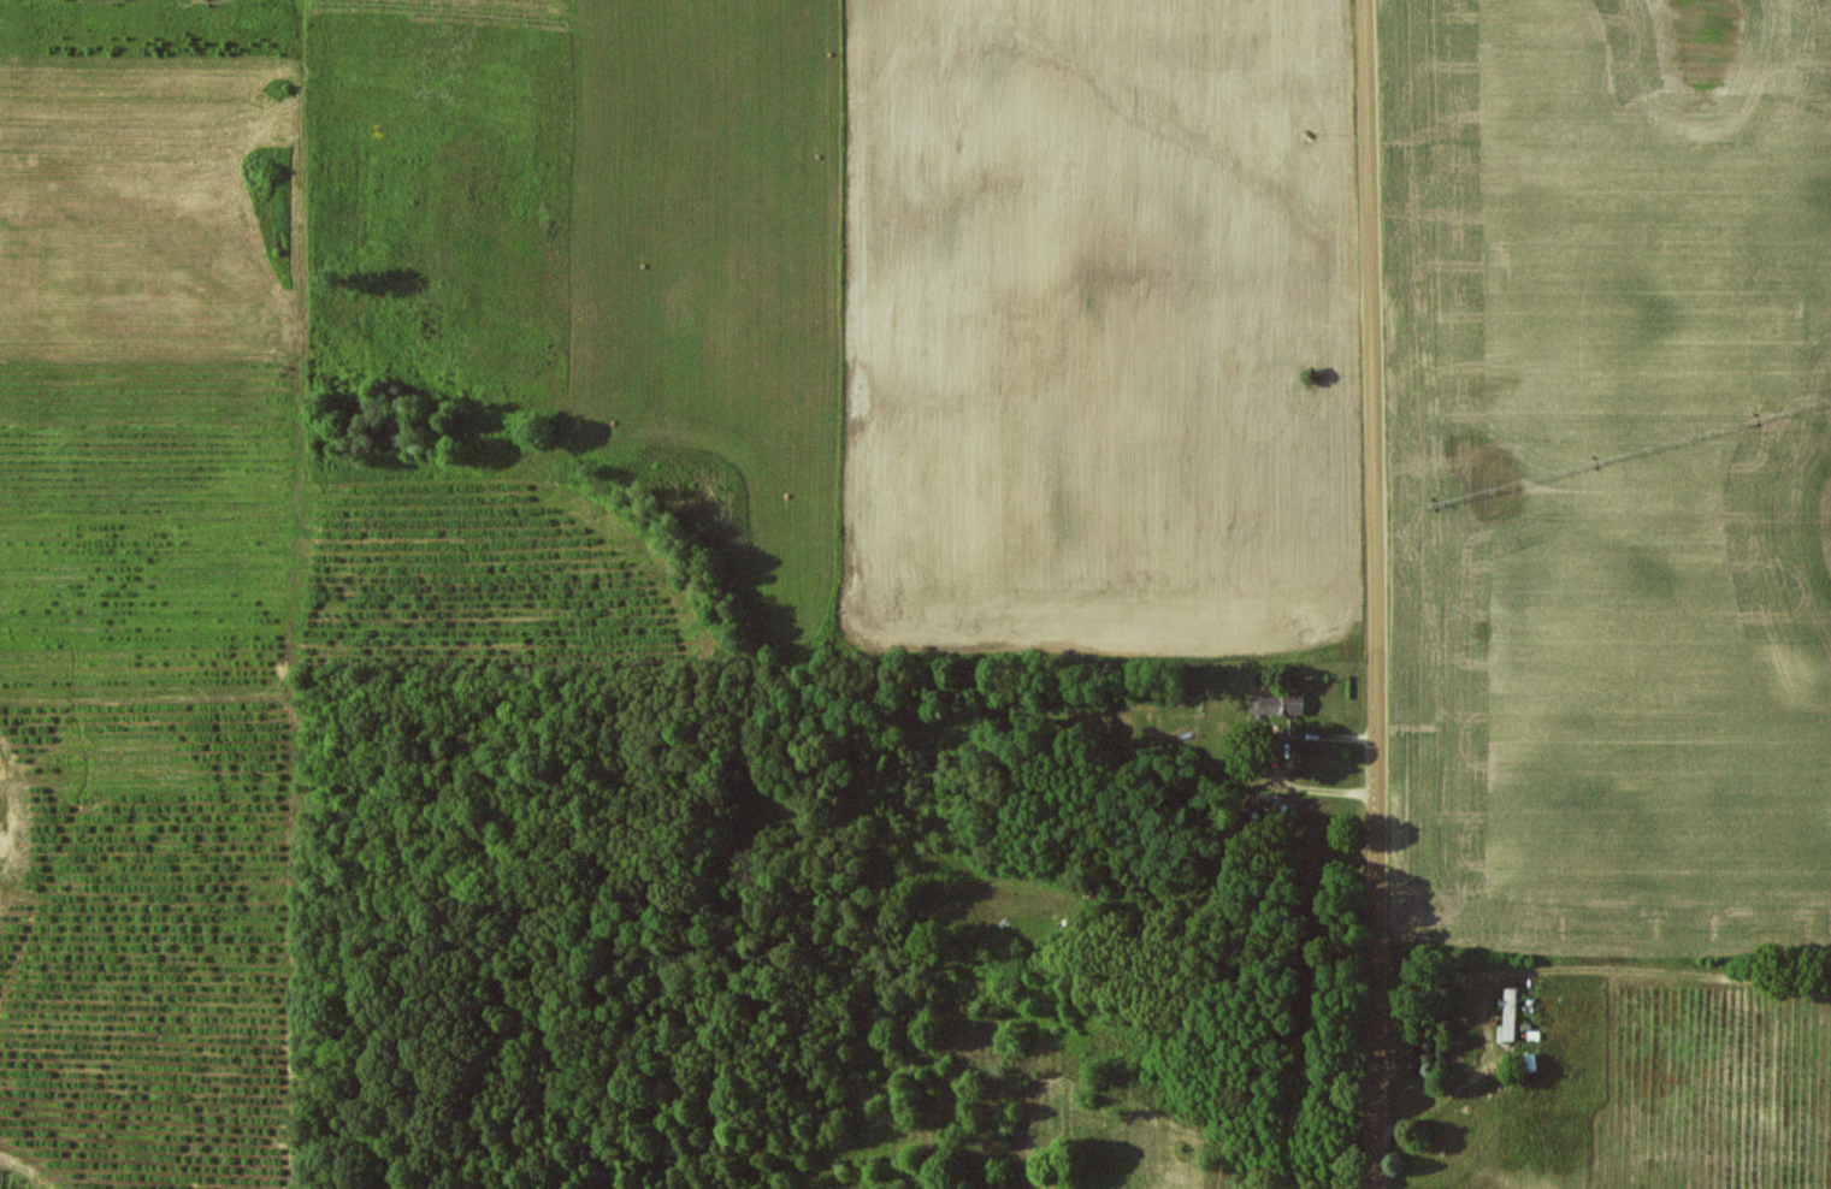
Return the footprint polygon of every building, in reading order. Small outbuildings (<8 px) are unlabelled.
[(1253,696),(1253,716),(1306,715),(1306,695),(1253,696)] [(1500,1026),(1499,1040),(1517,1040),(1518,988),(1507,988),(1506,1026),(1500,1026)]
